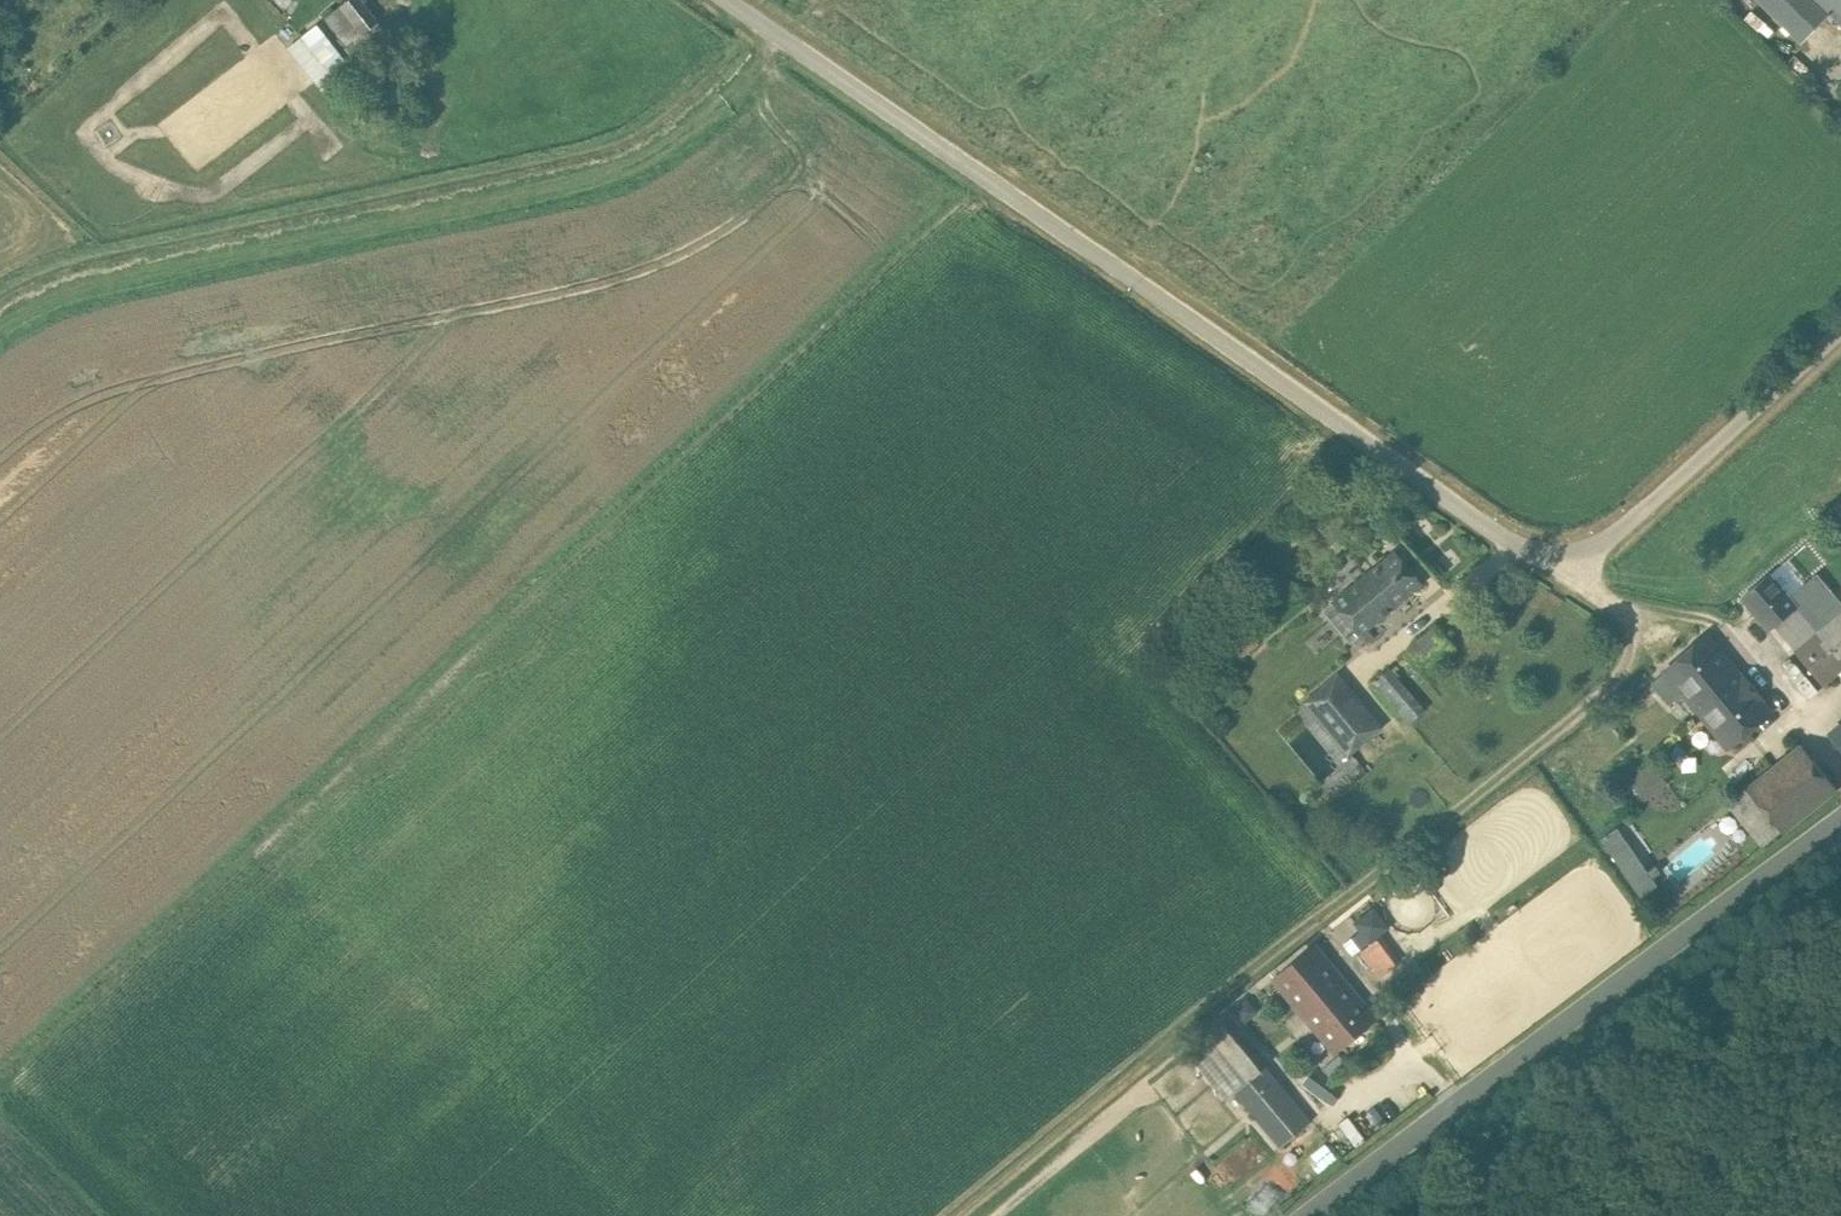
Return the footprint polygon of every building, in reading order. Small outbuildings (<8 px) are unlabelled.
[(362,0),(345,0),(338,6),(323,18),(345,45),(351,41),(359,51),(385,32),(377,21),(378,20),(362,0)] [(1800,42),(1829,13),(1840,25),(1840,0),(1758,0),(1800,42)] [(345,59),(317,24),(300,38),(328,73),(345,59)] [(1333,601),(1325,607),(1353,641),(1361,635),(1424,582),(1396,549),(1333,601)] [(1813,596),(1785,564),(1744,600),(1772,632),(1778,626),(1799,608),(1813,596)] [(1799,608),(1778,626),(1799,652),(1820,634),(1799,608)] [(1798,653),(1824,687),(1840,672),(1840,615),(1820,634),(1799,652),(1798,653)] [(1437,623),(1404,652),(1425,677),(1458,649),(1437,623)] [(1710,636),(1670,670),(1671,671),(1656,684),(1673,704),(1687,692),(1701,707),(1741,672),(1710,636)] [(1427,709),(1390,666),(1373,681),(1410,723),(1427,709)] [(1339,671),(1303,701),(1349,756),(1385,726),(1339,671)] [(1741,672),(1701,707),(1704,711),(1690,724),(1717,758),(1773,711),(1741,672)] [(1805,744),(1750,788),(1787,833),(1840,790),(1805,744)] [(1655,763),(1631,780),(1646,800),(1669,782),(1655,763)] [(1787,833),(1750,788),(1731,803),(1768,848),(1787,833)] [(1657,877),(1620,821),(1598,836),(1636,892),(1657,877)] [(1352,918),(1367,938),(1386,924),(1372,904),(1352,918)] [(1360,949),(1380,974),(1394,963),(1373,938),(1360,949)] [(1312,946),(1273,979),(1297,1007),(1336,973),(1312,946)] [(1336,973),(1297,1007),(1334,1049),(1372,1016),(1336,973)] [(1265,1066),(1225,1020),(1206,1037),(1245,1083),(1265,1066)]
